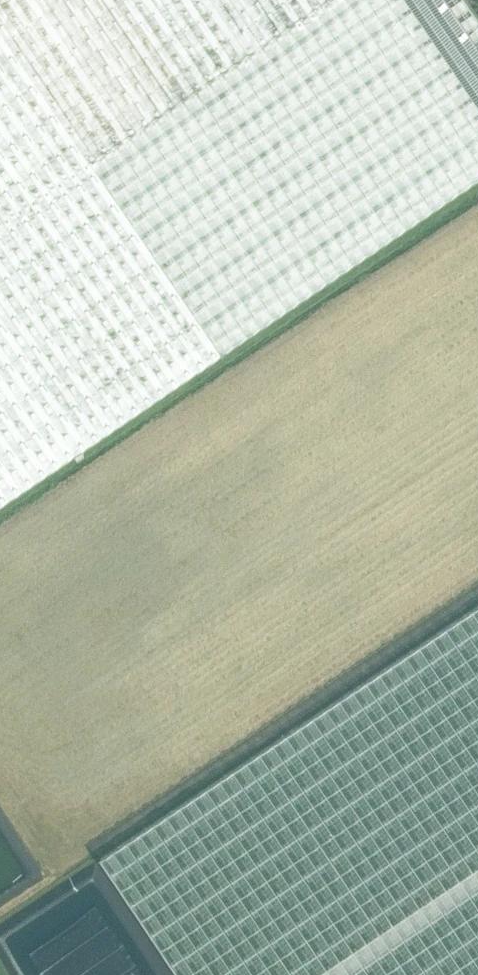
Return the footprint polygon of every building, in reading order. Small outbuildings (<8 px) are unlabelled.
[(221,351),(221,350),(477,176),(477,17),(467,0),(0,0),(0,502),(221,351)] [(100,857),(180,974),(477,974),(477,604),(100,857)]
